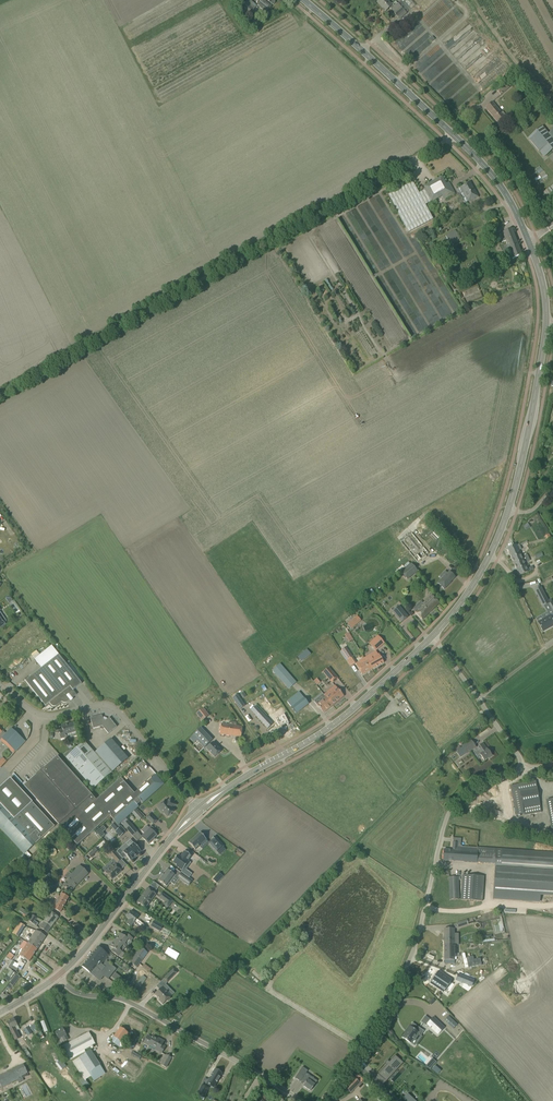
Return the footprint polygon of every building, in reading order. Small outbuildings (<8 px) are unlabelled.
[(259,7),(259,8),(263,11),(266,11),(271,4),(272,5),(273,5),(274,3),(274,1),(273,0),(260,0),(256,5),(259,7)] [(377,3),(385,12),(389,8),(399,19),(406,13),(409,10),(414,6),(414,5),(410,0),(404,0),(402,2),(401,0),(393,7),(388,0),(380,0),(377,3)] [(240,9),(246,15),(247,14),(248,14),(252,9),(245,2),(240,7),(241,8),(240,9)] [(495,88),(500,95),(509,88),(504,81),(495,88)] [(485,107),(497,122),(506,115),(502,111),(501,112),(492,102),(485,107)] [(548,133),(542,126),(528,138),(544,157),(552,149),(552,140),(548,133)] [(388,195),(408,233),(433,219),(425,205),(432,201),(432,202),(442,196),(444,199),(454,193),(449,183),(445,184),(442,177),(424,187),(425,190),(419,193),(413,182),(388,195)] [(478,197),(474,189),(473,189),(470,183),(461,187),(466,197),(462,199),(465,203),(468,201),(469,202),(478,197)] [(360,212),(361,211),(363,214),(366,212),(361,204),(357,207),(360,212)] [(500,240),(501,242),(505,241),(512,259),(522,255),(512,229),(502,232),(504,239),(500,240)] [(450,244),(460,239),(455,230),(445,235),(450,244)] [(487,237),(490,244),(496,242),(493,234),(487,237)] [(412,533),(401,542),(418,562),(429,552),(412,533)] [(518,550),(521,549),(519,544),(516,546),(516,544),(515,545),(507,548),(519,576),(528,572),(518,550)] [(401,572),(407,580),(417,571),(411,564),(401,572)] [(442,579),(438,583),(444,589),(450,583),(451,583),(450,582),(455,577),(449,571),(442,579)] [(549,603),(541,588),(535,591),(543,606),(549,603)] [(415,612),(422,620),(439,603),(431,595),(415,612)] [(16,611),(20,608),(15,601),(11,604),(16,611)] [(392,612),(401,622),(408,617),(399,606),(392,612)] [(550,616),(543,619),(541,616),(536,619),(542,631),(549,627),(550,628),(552,626),(552,621),(550,616)] [(352,620),(347,624),(351,628),(356,625),(352,620)] [(369,644),(372,647),(376,651),(384,643),(378,635),(369,644)] [(53,706),(54,706),(55,706),(56,706),(62,701),(62,702),(63,702),(64,703),(65,703),(66,703),(66,702),(67,702),(76,694),(73,690),(82,684),(52,646),(35,659),(42,668),(25,681),(45,706),(49,703),(51,705),(52,705),(52,706),(53,706)] [(346,647),(342,650),(348,659),(352,657),(346,647)] [(307,649),(298,656),(301,661),(311,654),(307,649)] [(361,664),(357,666),(362,675),(384,663),(379,654),(378,654),(376,652),(371,655),(370,654),(363,658),(362,659),(359,661),(361,664)] [(272,671),(288,689),(296,682),(280,664),(272,671)] [(329,668),(323,672),(328,679),(334,674),(329,668)] [(326,697),(317,705),(323,713),(344,696),(337,688),(331,693),(329,690),(324,695),(325,696),(326,697)] [(232,698),(240,709),(245,706),(237,695),(232,698)] [(299,700),(291,706),(297,713),(304,707),(309,704),(303,697),(299,700)] [(196,714),(202,721),(209,716),(203,708),(196,714)] [(275,718),(276,720),(279,725),(282,723),(283,724),(288,721),(282,709),(278,711),(280,715),(275,718)] [(272,724),(260,711),(256,716),(267,729),(272,724)] [(90,718),(93,729),(101,727),(103,727),(108,734),(117,727),(109,717),(107,719),(106,718),(104,717),(102,718),(102,715),(90,718)] [(220,734),(241,737),(242,726),(236,725),(236,723),(229,722),(229,725),(221,723),(220,734)] [(61,726),(62,730),(58,731),(60,739),(67,737),(67,738),(78,736),(79,734),(78,732),(76,731),(74,723),(61,726)] [(1,741),(10,750),(14,754),(16,751),(14,749),(23,740),(11,728),(5,735),(0,731),(0,742),(1,741)] [(201,728),(192,736),(195,738),(192,740),(195,743),(197,741),(204,748),(208,744),(213,740),(201,728)] [(111,739),(94,753),(111,773),(128,758),(111,739)] [(111,773),(94,753),(84,741),(66,757),(93,788),(111,773)] [(462,747),(467,753),(475,748),(470,741),(462,747)] [(206,749),(215,757),(221,750),(213,742),(206,749)] [(200,744),(195,748),(199,752),(204,748),(200,744)] [(475,753),(477,757),(480,755),(484,761),(488,758),(489,758),(493,755),(490,751),(489,752),(487,749),(486,749),(482,744),(476,749),(477,751),(475,753)] [(83,785),(61,760),(57,756),(24,786),(77,845),(110,816),(118,825),(139,806),(137,805),(141,802),(142,803),(164,784),(156,775),(134,794),(121,778),(98,798),(85,784),(83,785)] [(24,854),(53,827),(31,803),(8,779),(0,787),(0,828),(24,854)] [(511,786),(511,791),(516,815),(524,813),(524,815),(541,812),(536,781),(511,786)] [(174,811),(172,808),(176,805),(171,798),(167,802),(166,800),(161,804),(158,806),(157,807),(162,813),(163,813),(167,817),(168,816),(168,817),(171,815),(171,814),(174,811)] [(146,817),(153,824),(157,821),(150,814),(146,817)] [(123,825),(132,836),(138,832),(138,831),(128,820),(123,825)] [(120,828),(113,821),(112,822),(113,824),(111,826),(116,831),(120,828)] [(476,862),(495,864),(493,898),(539,901),(540,894),(552,895),(552,852),(502,849),(502,839),(498,839),(499,825),(488,823),(477,822),(476,847),(477,847),(476,862)] [(142,831),(144,833),(141,837),(148,844),(157,835),(154,832),(156,830),(151,826),(149,828),(147,826),(142,831)] [(193,838),(189,843),(195,850),(196,849),(199,846),(206,839),(200,832),(195,837),(193,838)] [(212,840),(208,843),(217,852),(224,846),(215,836),(212,839),(212,840)] [(452,850),(444,849),(443,860),(476,862),(477,847),(476,847),(460,846),(461,838),(453,838),(453,842),(452,850)] [(116,852),(122,859),(126,856),(130,861),(141,851),(133,843),(127,849),(124,845),(116,852)] [(110,855),(117,863),(122,859),(114,851),(110,855)] [(178,855),(173,862),(176,865),(176,866),(182,871),(189,861),(188,861),(191,856),(184,851),(180,856),(178,855)] [(196,865),(195,867),(206,876),(211,870),(198,861),(195,865),(196,865)] [(105,873),(112,880),(121,871),(115,864),(105,873)] [(63,885),(70,892),(88,874),(79,865),(71,874),(69,872),(64,876),(68,880),(63,885)] [(162,876),(158,880),(167,887),(175,875),(167,869),(164,874),(163,873),(161,876),(162,876)] [(193,876),(209,891),(214,885),(199,870),(193,876)] [(180,873),(177,877),(186,884),(186,883),(188,879),(191,881),(191,882),(192,881),(180,873)] [(223,877),(219,873),(213,879),(218,883),(223,877)] [(484,876),(449,874),(447,909),(460,910),(461,900),(482,901),(484,876)] [(24,886),(35,895),(41,888),(30,878),(24,886)] [(150,885),(157,890),(160,886),(153,881),(150,885)] [(137,902),(146,908),(156,894),(147,888),(137,902)] [(60,912),(68,897),(62,893),(60,897),(57,896),(51,907),(60,912)] [(158,897),(165,902),(163,904),(167,908),(172,901),(161,893),(158,897)] [(20,907),(18,911),(26,916),(29,912),(20,907)] [(39,927),(43,930),(47,933),(59,917),(51,911),(39,927)] [(126,916),(130,919),(126,923),(131,927),(133,923),(141,929),(145,925),(137,919),(139,916),(135,913),(134,913),(131,911),(126,916)] [(456,923),(458,928),(474,923),(472,918),(467,920),(467,919),(456,923)] [(496,933),(504,931),(501,919),(495,920),(495,921),(493,921),(496,933)] [(151,927),(160,932),(163,926),(154,921),(151,927)] [(18,937),(25,926),(19,922),(12,933),(18,937)] [(444,929),(444,945),(444,964),(454,964),(454,960),(458,960),(458,954),(454,954),(454,945),(459,945),(459,934),(454,934),(454,928),(444,929)] [(35,930),(27,943),(37,949),(45,937),(35,930)] [(120,933),(116,940),(115,940),(122,945),(125,947),(126,948),(128,946),(129,947),(132,942),(131,942),(133,938),(126,933),(124,936),(120,933)] [(115,940),(116,940),(115,939),(110,946),(113,948),(111,951),(118,957),(125,947),(122,945),(115,940)] [(33,956),(37,949),(27,943),(24,941),(21,946),(21,947),(21,948),(23,950),(15,962),(13,961),(9,966),(16,971),(18,968),(21,970),(27,961),(29,962),(33,956)] [(101,964),(108,955),(98,946),(82,966),(99,981),(103,976),(105,977),(113,966),(106,961),(103,965),(101,964)] [(141,947),(135,955),(142,960),(148,952),(141,947)] [(142,960),(135,955),(130,962),(137,967),(142,960)] [(482,964),(480,957),(474,959),(473,956),(466,957),(469,967),(482,964)] [(177,973),(178,972),(174,968),(163,979),(167,983),(177,973)] [(7,975),(8,976),(11,978),(15,973),(11,970),(7,975)] [(444,992),(452,980),(442,974),(438,971),(430,983),(444,992)] [(458,974),(455,980),(471,987),(474,980),(458,974)] [(10,990),(18,978),(14,976),(7,988),(10,990)] [(158,1000),(163,1005),(167,1000),(168,1001),(171,998),(170,997),(171,996),(166,991),(166,990),(163,986),(155,995),(159,999),(158,1000)] [(425,1016),(421,1022),(425,1025),(426,1024),(438,1035),(444,1028),(433,1017),(430,1020),(425,1016)] [(14,1018),(6,1022),(12,1033),(15,1040),(20,1038),(16,1031),(14,1027),(18,1025),(14,1018)] [(407,1030),(402,1037),(410,1043),(413,1039),(417,1042),(421,1036),(420,1036),(423,1031),(412,1023),(410,1027),(409,1026),(406,1030),(407,1030)] [(24,1029),(28,1036),(32,1033),(28,1026),(24,1029)] [(68,1039),(63,1028),(55,1032),(59,1040),(62,1038),(64,1042),(68,1039)] [(132,1034),(123,1028),(116,1037),(124,1044),(132,1034)] [(55,1044),(57,1049),(61,1047),(67,1059),(93,1045),(93,1047),(96,1045),(89,1032),(62,1046),(60,1041),(55,1044)] [(155,1050),(161,1053),(165,1047),(162,1045),(164,1041),(160,1039),(160,1040),(153,1036),(153,1037),(152,1037),(152,1038),(148,1035),(143,1043),(149,1046),(149,1045),(155,1048),(155,1050)] [(383,1053),(387,1057),(395,1048),(390,1044),(383,1053)] [(75,1060),(77,1063),(81,1060),(89,1073),(100,1065),(90,1050),(75,1060)] [(160,1065),(166,1068),(172,1058),(166,1054),(160,1065)] [(387,1064),(378,1074),(385,1081),(388,1077),(387,1076),(395,1068),(396,1069),(402,1062),(395,1055),(389,1062),(387,1060),(385,1063),(387,1064)] [(28,1073),(23,1065),(0,1076),(0,1084),(2,1088),(17,1080),(19,1083),(24,1080),(21,1076),(28,1073)] [(302,1067),(295,1078),(300,1082),(307,1071),(302,1067)] [(75,1074),(80,1079),(86,1074),(81,1069),(75,1074)] [(215,1069),(206,1083),(214,1087),(222,1073),(215,1069)] [(344,1086),(350,1093),(360,1083),(353,1077),(344,1086)] [(314,1084),(316,1081),(313,1079),(311,1082),(307,1079),(303,1086),(310,1091),(315,1084),(314,1084)] [(197,1095),(205,1098),(209,1088),(201,1085),(197,1095)] [(416,1100),(419,1097),(415,1093),(412,1097),(408,1093),(402,1098),(405,1100),(417,1100),(416,1100)]
